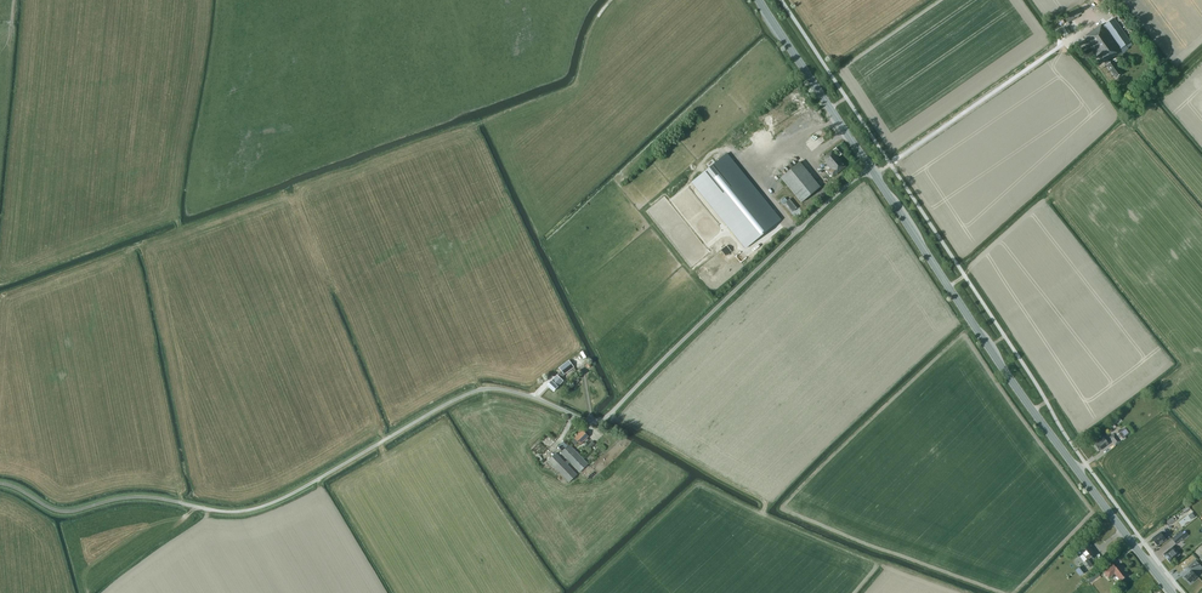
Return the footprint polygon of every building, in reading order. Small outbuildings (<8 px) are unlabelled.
[(1071,12),(1074,18),(1082,13),(1078,7),(1071,12)] [(1103,24),(1084,37),(1101,62),(1103,60),(1116,78),(1121,74),(1114,63),(1119,60),(1116,56),(1122,52),(1103,24)] [(1063,33),(1058,25),(1053,29),(1058,36),(1063,33)] [(841,162),(843,161),(836,152),(840,156),(845,152),(840,145),(834,149),(835,150),(834,151),(833,150),(823,159),(830,168),(827,171),(832,177),(845,166),(841,162)] [(780,220),(727,153),(692,182),(745,248),(780,220)] [(801,203),(820,187),(800,162),(781,177),(801,203)] [(783,204),(785,202),(792,211),(797,208),(789,199),(787,200),(785,198),(781,201),(783,204)] [(730,250),(727,246),(721,250),(725,255),(730,250)] [(569,361),(569,360),(559,367),(561,371),(563,372),(564,374),(574,367),(573,366),(569,361)] [(547,385),(553,391),(563,381),(557,375),(547,385)] [(1112,426),(1121,420),(1119,417),(1110,423),(1112,426)] [(1120,440),(1125,437),(1120,429),(1115,433),(1109,437),(1115,445),(1121,441),(1120,440)] [(586,438),(588,436),(582,430),(571,441),(575,445),(578,442),(580,444),(584,441),(586,442),(588,440),(586,438)] [(1094,444),(1099,450),(1108,444),(1103,436),(1102,437),(1101,435),(1099,435),(1096,437),(1096,438),(1098,441),(1094,444)] [(580,472),(588,464),(569,444),(561,452),(567,459),(565,462),(556,453),(548,460),(569,482),(577,474),(568,465),(570,462),(580,472)] [(1182,510),(1185,514),(1191,509),(1188,505),(1182,510)] [(1166,522),(1169,525),(1176,521),(1173,517),(1166,522)] [(1152,538),(1158,546),(1167,539),(1165,537),(1168,534),(1164,530),(1161,532),(1152,538)] [(1172,539),(1176,544),(1186,536),(1182,531),(1172,539)] [(1090,547),(1091,546),(1089,543),(1087,544),(1087,543),(1079,549),(1080,549),(1077,551),(1080,555),(1083,553),(1087,559),(1085,561),(1090,567),(1094,563),(1092,561),(1094,559),(1092,556),(1095,554),(1090,547)] [(1163,554),(1170,562),(1180,554),(1174,546),(1172,547),(1163,554)] [(1192,570),(1185,577),(1190,583),(1197,576),(1196,574),(1201,568),(1201,566),(1197,560),(1189,567),(1192,570)] [(1115,567),(1112,563),(1103,571),(1108,578),(1114,573),(1120,580),(1127,575),(1127,574),(1122,568),(1123,568),(1120,564),(1115,567)] [(1081,565),(1077,568),(1081,575),(1085,572),(1081,565)] [(1100,575),(1097,572),(1086,580),(1089,583),(1100,575)]
